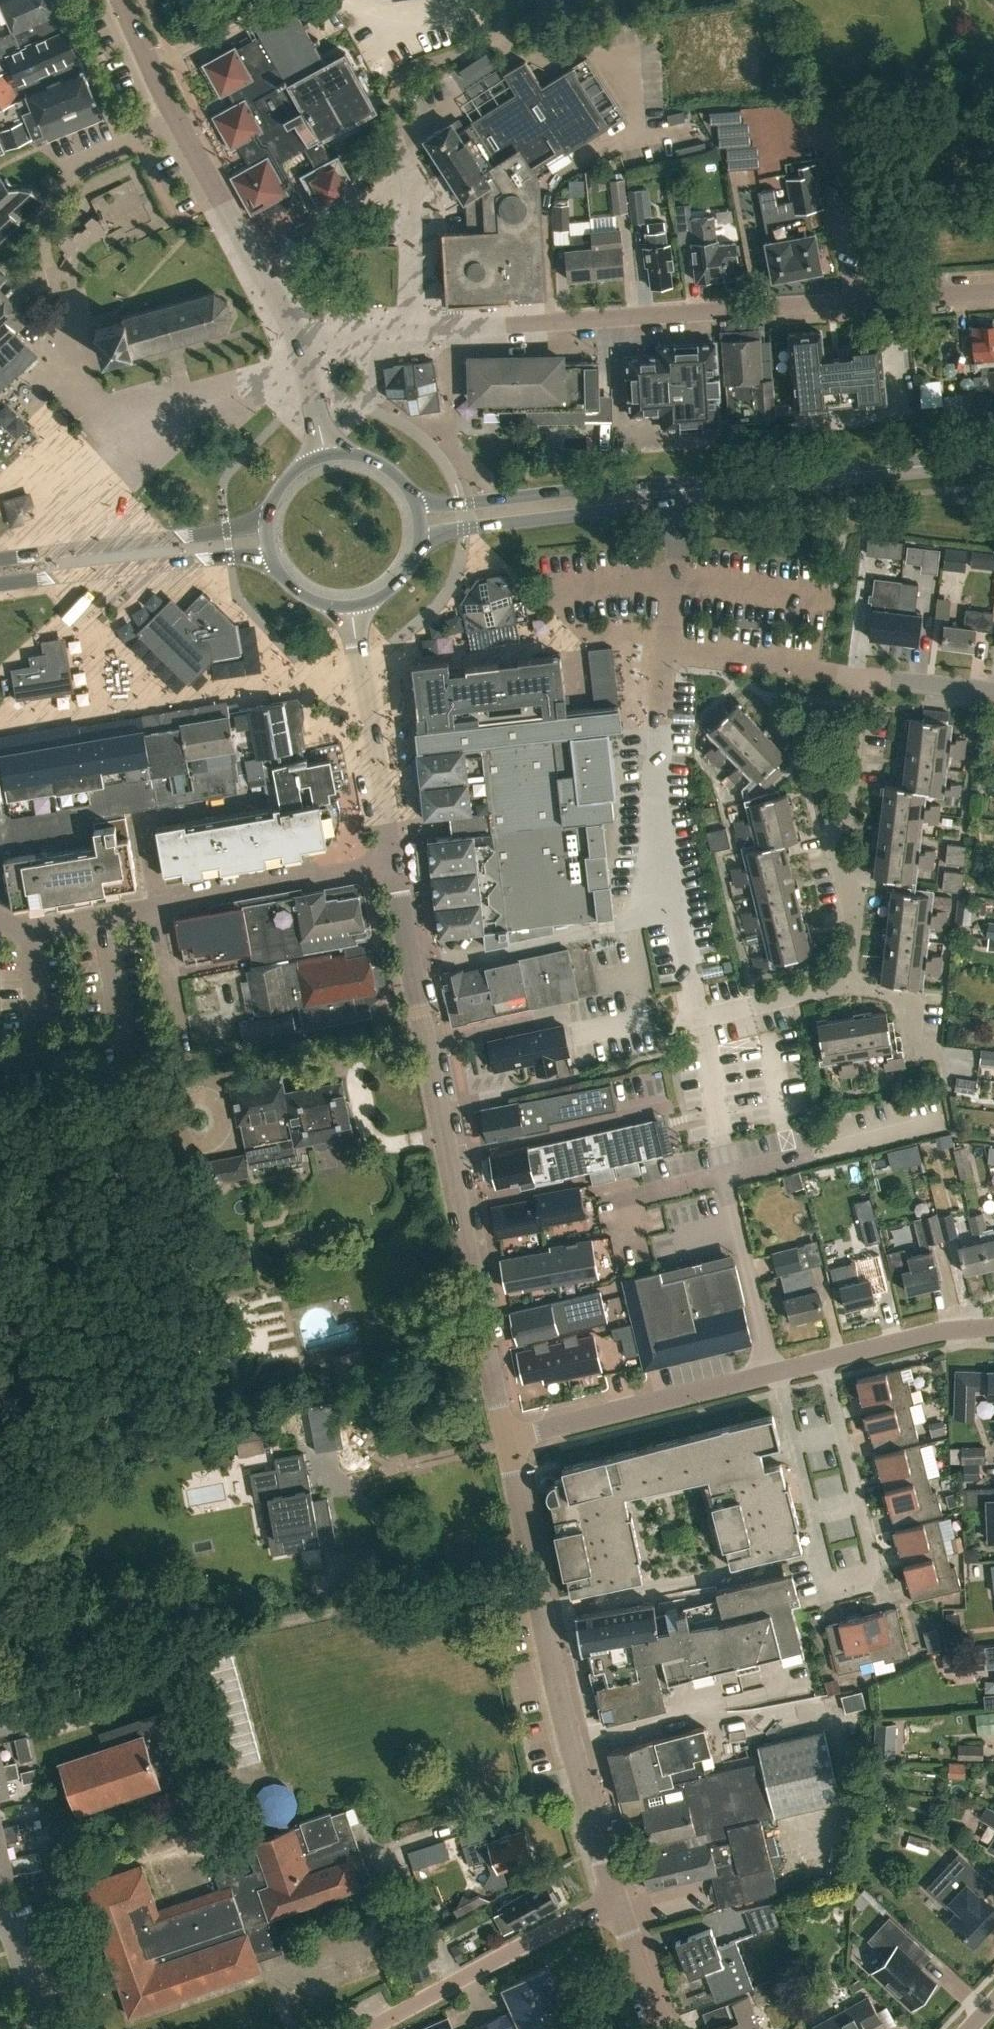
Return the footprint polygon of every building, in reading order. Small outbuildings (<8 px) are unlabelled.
[(3,8),(0,10),(0,37),(13,31),(20,45),(41,35),(42,38),(61,29),(53,10),(55,9),(52,2),(49,3),(49,2),(48,3),(47,0),(3,0),(0,1),(0,2),(3,8)] [(231,178),(251,215),(271,204),(276,213),(301,199),(281,162),(305,149),(315,168),(301,176),(322,214),(359,194),(338,155),(331,159),(320,140),(375,109),(344,52),(324,62),(314,43),(319,41),(297,2),(254,26),(260,36),(237,49),(235,46),(202,64),(221,98),(228,94),(235,106),(213,118),(231,150),(239,146),(250,167),(231,178)] [(96,99),(84,72),(85,71),(78,55),(77,55),(67,34),(67,33),(66,30),(65,31),(38,43),(37,41),(27,46),(28,47),(8,56),(11,65),(5,67),(2,61),(0,62),(0,152),(5,150),(5,149),(29,139),(30,141),(34,139),(33,137),(44,133),(46,136),(44,136),(45,137),(101,114),(104,120),(105,119),(96,99)] [(479,58),(485,66),(492,62),(486,53),(479,58)] [(485,66),(479,58),(473,62),(478,70),(485,66)] [(425,140),(441,165),(440,166),(447,177),(448,176),(463,200),(464,201),(465,201),(467,219),(467,232),(462,232),(443,233),(445,262),(444,262),(443,262),(442,262),(441,263),(441,264),(440,265),(439,266),(439,267),(439,268),(439,269),(439,270),(439,271),(440,272),(440,273),(441,274),(442,275),(443,276),(444,276),(445,276),(446,276),(446,281),(447,290),(448,304),(510,301),(510,296),(543,294),(536,180),(533,175),(535,174),(533,170),(563,151),(565,155),(609,127),(572,68),(542,87),(525,61),(513,68),(504,75),(509,84),(516,94),(464,127),(459,119),(452,124),(452,123),(451,123),(441,130),(439,128),(434,131),(436,133),(431,136),(425,140)] [(466,66),(472,75),(478,70),(473,62),(466,66)] [(472,75),(466,66),(459,71),(465,79),(472,75)] [(685,121),(683,112),(683,111),(675,113),(677,123),(685,121)] [(710,125),(717,125),(742,123),(741,111),(709,113),(710,125)] [(670,125),(677,123),(675,113),(670,114),(667,115),(670,125)] [(751,145),(750,133),(718,136),(719,148),(726,147),(751,145)] [(707,152),(705,142),(697,144),(699,154),(707,152)] [(689,146),(691,156),(699,154),(697,144),(689,146)] [(691,156),(689,146),(675,149),(677,159),(691,156)] [(759,156),(727,158),(728,170),(760,168),(759,156)] [(823,271),(820,255),(816,233),(813,233),(812,224),(811,218),(809,212),(823,209),(817,175),(786,180),(790,201),(778,203),(775,188),(758,191),(768,242),(765,242),(772,280),(788,277),(788,278),(806,275),(806,274),(823,271)] [(42,201),(31,189),(10,188),(0,177),(0,240),(42,201)] [(609,181),(613,213),(627,211),(623,179),(609,181)] [(627,192),(631,225),(645,223),(641,190),(627,192)] [(551,206),(552,231),(567,231),(567,205),(551,206)] [(715,240),(713,220),(691,223),(690,210),(675,211),(679,245),(692,244),(696,281),(700,281),(704,284),(704,285),(712,284),(712,283),(715,280),(733,278),(732,262),(737,261),(735,243),(718,245),(717,240),(715,240)] [(92,216),(85,223),(88,229),(92,233),(97,235),(100,230),(104,228),(100,219),(98,220),(92,216)] [(665,232),(664,223),(648,225),(649,234),(645,234),(647,248),(644,248),(646,267),(649,266),(651,288),(671,285),(669,269),(673,268),(671,245),(667,246),(665,232)] [(593,244),(596,278),(624,275),(620,230),(592,232),(592,233),(593,244)] [(78,232),(66,243),(73,251),(81,244),(82,245),(87,241),(81,235),(83,234),(81,233),(81,232),(78,232)] [(566,252),(569,280),(596,278),(593,244),(592,233),(571,235),(572,244),(567,245),(568,252),(566,252)] [(14,356),(28,343),(17,332),(28,322),(29,297),(0,266),(0,367),(14,356)] [(121,318),(123,322),(97,329),(105,359),(131,352),(132,356),(227,329),(232,316),(228,299),(214,291),(121,318)] [(975,395),(977,413),(993,410),(993,326),(992,323),(984,324),(982,327),(981,327),(981,333),(973,333),(974,347),(971,347),(972,359),(975,359),(975,362),(980,361),(981,375),(988,374),(991,392),(975,395)] [(797,410),(828,407),(828,406),(854,404),(854,405),(886,401),(880,342),(848,346),(849,355),(843,356),(843,355),(830,357),(823,358),(821,332),(789,335),(797,410)] [(760,339),(724,341),(725,383),(726,383),(728,423),(774,422),(772,380),(762,381),(760,339)] [(627,357),(629,391),(630,415),(662,413),(663,428),(720,424),(718,393),(721,393),(720,391),(719,376),(719,374),(717,374),(715,343),(714,343),(715,359),(710,359),(709,343),(658,347),(658,355),(627,357)] [(483,412),(527,411),(528,425),(586,423),(586,410),(600,410),(599,362),(561,363),(561,358),(471,360),(472,401),(483,401),(483,412)] [(396,400),(406,407),(409,407),(410,415),(440,410),(433,361),(394,366),(385,378),(388,398),(396,397),(396,400)] [(975,391),(962,392),(962,393),(964,416),(964,418),(977,416),(975,391)] [(964,416),(962,393),(943,395),(946,418),(964,416)] [(561,437),(561,449),(586,452),(585,437),(561,437)] [(139,487),(149,474),(141,468),(131,481),(139,487)] [(28,494),(6,500),(13,522),(35,516),(28,494)] [(885,540),(884,556),(900,558),(902,542),(885,540)] [(946,547),(944,568),(965,570),(968,549),(946,547)] [(922,564),(921,572),(937,573),(940,550),(924,548),(922,564)] [(993,560),(993,554),(972,552),(970,566),(993,569),(993,560)] [(517,623),(507,573),(479,578),(478,578),(477,578),(461,602),(461,603),(462,603),(467,632),(517,623)] [(894,641),(900,589),(899,589),(900,583),(874,580),(871,611),(873,612),(869,639),(894,641)] [(918,644),(921,615),(909,613),(911,590),(900,589),(894,641),(918,644)] [(178,670),(181,667),(192,678),(211,658),(240,653),(235,623),(203,591),(183,612),(172,602),(150,624),(166,639),(156,649),(178,670)] [(951,600),(938,599),(936,617),(948,618),(951,600)] [(981,612),(965,611),(963,627),(945,625),(943,647),(972,651),(974,630),(991,632),(993,613),(981,612)] [(100,636),(107,674),(157,665),(151,627),(100,636)] [(17,699),(67,691),(58,642),(44,644),(46,652),(30,655),(31,665),(12,668),(17,699)] [(612,647),(588,649),(590,663),(613,660),(612,647)] [(412,664),(420,726),(421,726),(421,727),(471,721),(470,718),(485,717),(567,710),(560,652),(552,653),(553,655),(518,659),(518,660),(449,668),(448,660),(412,664)] [(613,660),(590,663),(591,675),(615,672),(613,660)] [(615,672),(591,675),(593,688),(616,685),(615,672)] [(616,685),(593,688),(594,700),(618,697),(616,685)] [(618,697),(594,700),(595,707),(608,706),(618,705),(619,705),(618,697)] [(94,813),(124,808),(125,812),(194,800),(191,780),(248,770),(250,785),(276,780),(280,805),(156,827),(164,872),(328,843),(332,838),(336,832),(338,826),(340,817),(340,809),(337,801),(331,803),(329,791),(337,790),(333,773),(331,759),(308,764),(307,757),(293,761),(292,751),(306,748),(298,700),(239,710),(238,704),(143,721),(144,730),(82,741),(80,727),(0,741),(0,897),(15,905),(30,902),(31,910),(122,894),(120,887),(137,884),(126,816),(95,821),(94,813)] [(757,780),(764,787),(783,770),(776,762),(783,755),(736,703),(728,711),(720,704),(702,722),(710,730),(706,733),(717,745),(714,748),(712,745),(704,753),(717,767),(725,760),(722,757),(726,754),(737,766),(726,776),(733,784),(740,777),(738,774),(742,770),(754,783),(757,780)] [(421,727),(416,728),(418,739),(419,751),(417,751),(425,817),(450,814),(452,835),(427,838),(427,839),(431,875),(432,875),(431,879),(431,880),(430,885),(431,888),(431,891),(432,894),(433,897),(434,899),(438,936),(441,936),(441,935),(484,931),(486,946),(555,932),(554,923),(614,916),(602,818),(614,817),(611,796),(615,795),(614,787),(616,787),(610,739),(609,739),(608,731),(621,730),(619,716),(618,705),(608,706),(595,707),(567,710),(485,717),(470,718),(471,721),(421,727)] [(910,718),(907,741),(965,749),(966,739),(956,738),(955,742),(951,741),(953,723),(948,722),(950,712),(924,709),(922,720),(910,718)] [(882,883),(914,887),(917,863),(922,864),(922,868),(931,869),(934,849),(924,848),(923,853),(918,852),(922,817),(928,818),(927,823),(937,824),(939,805),(930,804),(929,809),(924,808),(926,791),(958,795),(960,784),(950,783),(950,787),(945,787),(949,752),(954,753),(954,757),(964,758),(965,749),(907,741),(902,787),(885,786),(873,877),(883,878),(882,883)] [(752,958),(754,967),(810,954),(783,842),(797,839),(786,795),(779,796),(778,791),(743,799),(748,821),(743,822),(742,818),(733,821),(737,839),(746,837),(745,832),(751,831),(755,848),(742,851),(746,869),(741,870),(740,866),(730,868),(735,888),(744,885),(743,881),(748,879),(756,912),(752,913),(751,910),(741,912),(746,932),(755,929),(754,925),(759,924),(768,958),(762,959),(761,955),(752,958)] [(729,847),(724,828),(706,832),(710,852),(729,847)] [(947,844),(944,864),(965,867),(968,846),(947,844)] [(941,891),(962,894),(964,874),(943,872),(941,891)] [(253,963),(344,947),(358,944),(356,930),(365,928),(359,894),(338,898),(337,896),(326,898),(325,889),(242,905),(243,909),(177,921),(185,964),(251,952),(253,963)] [(880,983),(922,987),(924,969),(930,970),(929,974),(939,975),(941,955),(932,954),(931,958),(925,957),(929,924),(934,925),(934,928),(944,929),(946,910),(937,909),(937,908),(936,913),(930,912),(932,895),(890,891),(880,983)] [(937,909),(946,910),(950,910),(952,896),(939,895),(937,909)] [(958,899),(956,922),(970,924),(973,901),(958,899)] [(247,970),(256,1015),(299,1006),(303,1030),(372,1016),(370,1005),(370,1004),(381,995),(377,991),(370,954),(366,955),(364,945),(358,945),(358,944),(344,947),(346,955),(332,957),(331,954),(247,970)] [(442,973),(453,1025),(580,998),(569,948),(463,972),(462,968),(442,973)] [(240,1021),(244,1041),(296,1030),(293,1013),(249,1022),(248,1019),(240,1021)] [(837,1068),(839,1078),(859,1075),(857,1065),(854,1065),(853,1060),(886,1055),(886,1061),(882,1061),(884,1071),(906,1068),(901,1036),(895,1037),(892,1021),(886,1022),(885,1013),(817,1024),(823,1065),(841,1062),(842,1068),(837,1068)] [(496,1069),(536,1061),(540,1074),(556,1071),(554,1056),(571,1053),(564,1024),(488,1040),(496,1069)] [(979,1063),(993,1064),(993,1052),(981,1051),(979,1063)] [(957,1076),(955,1089),(975,1092),(977,1079),(957,1076)] [(281,1147),(282,1152),(296,1149),(295,1144),(313,1141),(314,1147),(320,1149),(326,1148),(330,1144),(329,1138),(352,1133),(341,1081),(284,1092),(280,1077),(230,1087),(239,1132),(243,1131),(246,1147),(273,1142),(274,1148),(281,1147)] [(482,1109),(481,1110),(487,1141),(488,1140),(507,1136),(510,1139),(519,1137),(520,1134),(523,1133),(524,1134),(551,1129),(550,1127),(550,1123),(616,1110),(611,1084),(517,1102),(517,1103),(491,1108),(482,1109),(482,1110),(482,1109)] [(521,1182),(522,1187),(563,1178),(563,1176),(651,1157),(663,1154),(654,1119),(632,1124),(631,1124),(547,1143),(491,1155),(497,1187),(521,1182)] [(917,1144),(904,1147),(909,1164),(921,1161),(917,1144)] [(969,1163),(965,1146),(952,1148),(956,1165),(969,1163)] [(244,1154),(204,1162),(208,1183),(248,1176),(244,1154)] [(630,1163),(619,1166),(622,1178),(633,1175),(630,1163)] [(610,1181),(622,1178),(619,1166),(607,1169),(610,1181)] [(594,1172),(597,1184),(608,1181),(605,1169),(594,1172)] [(597,1184),(594,1172),(582,1175),(585,1186),(597,1184)] [(597,1185),(599,1197),(623,1193),(621,1181),(597,1185)] [(536,1194),(534,1194),(535,1198),(535,1199),(538,1212),(541,1225),(583,1217),(583,1218),(585,1217),(579,1186),(578,1186),(578,1187),(536,1194)] [(493,1206),(491,1207),(492,1212),(497,1238),(498,1238),(498,1237),(540,1230),(542,1230),(541,1225),(538,1212),(535,1199),(500,1205),(493,1207),(493,1206)] [(939,1218),(937,1213),(923,1216),(929,1239),(943,1236),(939,1218)] [(982,1242),(988,1267),(993,1266),(993,1239),(991,1229),(985,1230),(981,1213),(975,1214),(979,1232),(982,1242)] [(975,1214),(969,1216),(973,1233),(979,1232),(975,1214)] [(876,1216),(859,1221),(863,1234),(865,1233),(868,1244),(882,1240),(876,1216)] [(591,1240),(550,1247),(551,1251),(552,1251),(557,1283),(558,1283),(598,1276),(591,1240)] [(964,1273),(988,1267),(982,1242),(958,1248),(964,1273)] [(786,1298),(791,1322),(823,1314),(817,1291),(816,1291),(804,1246),(773,1253),(779,1276),(782,1275),(787,1298),(786,1298)] [(907,1291),(941,1283),(932,1248),(906,1254),(904,1247),(887,1252),(892,1273),(902,1270),(907,1291)] [(502,1260),(501,1260),(507,1289),(523,1286),(523,1289),(558,1283),(557,1283),(552,1251),(551,1251),(502,1260)] [(837,1286),(842,1285),(847,1307),(875,1300),(870,1278),(880,1275),(876,1255),(856,1260),(856,1263),(833,1268),(837,1286)] [(735,1262),(684,1275),(662,1281),(659,1269),(623,1278),(646,1368),(753,1341),(743,1304),(746,1303),(735,1262)] [(511,1312),(518,1342),(608,1323),(601,1292),(511,1312)] [(630,1324),(611,1328),(614,1340),(621,1338),(626,1357),(638,1354),(630,1324)] [(535,1349),(519,1353),(525,1381),(549,1376),(550,1382),(602,1370),(595,1336),(578,1340),(577,1334),(563,1337),(565,1343),(549,1346),(548,1340),(534,1343),(535,1349)] [(362,1346),(331,1355),(340,1388),(371,1380),(362,1346)] [(910,1404),(910,1405),(915,1404),(909,1380),(904,1381),(901,1369),(858,1380),(863,1401),(866,1415),(910,1404)] [(974,1388),(987,1389),(987,1396),(993,1397),(993,1372),(988,1371),(988,1372),(956,1371),(954,1417),(973,1417),(974,1388)] [(308,1406),(312,1431),(340,1426),(336,1401),(308,1406)] [(871,1436),(875,1451),(919,1440),(910,1405),(910,1404),(866,1415),(866,1416),(867,1416),(872,1436),(871,1436)] [(542,1477),(542,1478),(544,1478),(547,1490),(547,1491),(546,1493),(546,1496),(546,1497),(547,1499),(548,1501),(549,1503),(550,1504),(557,1532),(554,1532),(564,1576),(566,1576),(571,1597),(643,1581),(638,1560),(640,1559),(631,1516),(629,1517),(625,1497),(708,1479),(709,1482),(714,1503),(712,1504),(723,1547),(726,1546),(731,1567),(803,1549),(797,1528),(800,1527),(788,1484),(786,1484),(781,1463),(765,1467),(760,1449),(781,1444),(773,1414),(562,1468),(565,1479),(555,1481),(554,1476),(542,1477)] [(926,1420),(931,1436),(946,1432),(942,1416),(926,1420)] [(261,1427),(235,1432),(239,1455),(265,1450),(261,1427)] [(885,1491),(929,1479),(920,1444),(877,1455),(882,1476),(885,1491)] [(960,1447),(961,1463),(963,1463),(963,1479),(979,1479),(979,1463),(985,1463),(985,1447),(960,1447)] [(269,1497),(279,1553),(335,1542),(327,1500),(312,1503),(303,1454),(276,1459),(277,1469),(251,1474),(256,1499),(269,1497)] [(890,1511),(894,1526),(943,1514),(937,1490),(932,1492),(929,1479),(885,1491),(886,1491),(891,1511),(890,1511)] [(965,1488),(966,1506),(988,1505),(990,1539),(993,1539),(993,1486),(965,1488)] [(904,1566),(948,1555),(939,1519),(896,1530),(901,1552),(904,1566)] [(949,1536),(953,1552),(962,1549),(959,1534),(949,1536)] [(909,1587),(913,1602),(962,1589),(956,1566),(951,1567),(948,1555),(904,1566),(904,1567),(905,1566),(910,1587),(909,1587)] [(602,1703),(607,1723),(667,1707),(661,1684),(803,1647),(792,1605),(805,1602),(797,1569),(716,1590),(720,1603),(687,1611),(686,1609),(679,1611),(677,1607),(666,1610),(667,1616),(657,1619),(654,1604),(577,1617),(577,1616),(576,1616),(582,1653),(588,1652),(589,1656),(588,1659),(590,1666),(593,1668),(598,1691),(597,1694),(599,1701),(602,1703)] [(862,1617),(873,1661),(885,1658),(886,1663),(910,1657),(897,1608),(883,1612),(883,1613),(862,1617)] [(960,1614),(947,1615),(949,1638),(962,1637),(960,1614)] [(873,1661),(862,1617),(841,1623),(826,1627),(839,1675),(862,1669),(861,1664),(873,1661)] [(942,1650),(937,1630),(924,1633),(929,1653),(942,1650)] [(209,1651),(240,1766),(263,1760),(233,1645),(209,1651)] [(984,1650),(943,1654),(945,1672),(958,1671),(958,1675),(986,1672),(986,1669),(993,1668),(993,1645),(983,1646),(984,1650)] [(840,1692),(836,1677),(823,1681),(827,1695),(840,1692)] [(100,1734),(105,1748),(59,1764),(76,1812),(160,1783),(160,1781),(195,1769),(174,1708),(100,1734)] [(981,1713),(983,1731),(992,1730),(992,1734),(993,1734),(993,1711),(981,1713)] [(705,1729),(615,1753),(609,1754),(621,1798),(645,1791),(701,1775),(697,1759),(702,1757),(711,1755),(705,1729)] [(762,1821),(761,1818),(843,1799),(825,1729),(759,1745),(763,1761),(707,1774),(701,1775),(645,1791),(651,1811),(645,1812),(653,1844),(655,1844),(762,1821)] [(982,1760),(982,1745),(959,1744),(959,1760),(982,1760)] [(28,1748),(17,1751),(19,1762),(31,1760),(28,1748)] [(17,1770),(15,1762),(2,1765),(0,1755),(0,1774),(17,1770)] [(865,1779),(877,1780),(878,1761),(866,1761),(865,1779)] [(9,1797),(6,1781),(19,1778),(17,1770),(0,1774),(0,1799),(9,1797)] [(32,1770),(21,1773),(23,1783),(35,1781),(32,1770)] [(258,1868),(256,1872),(244,1876),(241,1866),(216,1875),(221,1889),(159,1911),(143,1865),(85,1885),(98,1923),(130,2017),(259,1972),(255,1961),(282,1952),(270,1918),(359,1887),(358,1884),(370,1880),(355,1837),(346,1810),(345,1811),(331,1816),(330,1812),(295,1824),(296,1828),(294,1829),(294,1827),(289,1829),(285,1819),(285,1818),(291,1811),(294,1802),(291,1793),(284,1787),(275,1785),(272,1786),(266,1788),(259,1795),(258,1805),(261,1813),(269,1819),(277,1821),(278,1821),(282,1832),(246,1844),(253,1866),(258,1868)] [(988,1805),(982,1816),(993,1823),(993,1808),(988,1805)] [(17,1833),(16,1825),(2,1828),(0,1817),(0,1837),(17,1833)] [(19,1823),(21,1831),(35,1828),(33,1820),(19,1823)] [(713,1873),(722,1906),(780,1892),(762,1821),(655,1844),(646,1858),(643,1858),(650,1889),(713,1873)] [(40,1839),(45,1838),(50,1837),(48,1827),(44,1828),(38,1829),(40,1839)] [(486,1858),(491,1872),(484,1885),(493,1889),(506,1884),(501,1870),(533,1859),(523,1830),(488,1842),(486,1838),(463,1846),(469,1864),(486,1858)] [(9,1859),(6,1844),(19,1841),(17,1833),(0,1837),(0,1861),(9,1859)] [(974,1943),(993,1921),(993,1907),(983,1897),(993,1886),(959,1855),(928,1888),(943,1902),(947,1899),(959,1910),(950,1920),(974,1943)] [(28,1880),(26,1872),(13,1875),(9,1859),(0,1861),(0,1886),(28,1880)] [(549,1892),(544,1882),(503,1905),(515,1928),(556,1904),(559,1902),(552,1890),(549,1892)] [(755,1934),(785,1923),(777,1902),(745,1908),(755,1934)] [(873,1972),(912,2008),(918,2001),(921,2003),(932,1991),(929,1989),(936,1982),(914,1961),(925,1949),(889,1916),(868,1940),(886,1957),(873,1972)] [(718,1945),(712,1928),(676,1942),(690,1977),(705,1971),(716,2001),(754,1987),(736,1939),(718,1945)] [(403,1950),(412,1981),(432,1975),(423,1944),(403,1950)] [(501,2014),(475,2025),(477,2028),(516,2028),(522,2026),(523,2028),(550,2028),(549,2025),(570,2016),(549,1967),(505,1986),(515,2010),(501,2015),(501,2014)] [(850,1985),(853,1991),(862,1986),(859,1980),(850,1985)] [(815,2028),(867,2028),(866,2028),(882,2020),(867,1994),(813,2025),(815,2028)] [(753,2026),(759,2023),(748,1995),(727,2004),(733,2020),(711,2028),(755,2028),(753,2026)] [(448,2017),(421,2028),(453,2028),(448,2017)]
